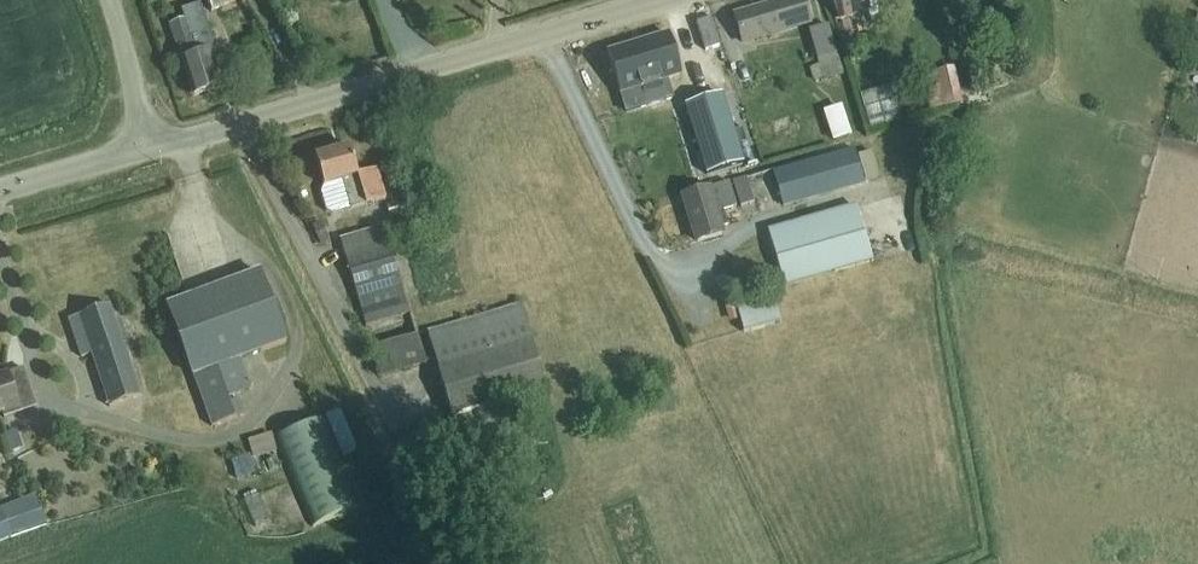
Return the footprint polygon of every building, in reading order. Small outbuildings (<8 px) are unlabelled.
[(209,10),(232,0),(205,0),(209,10)] [(702,17),(708,46),(741,39),(732,0),(713,0),(716,14),(702,17)] [(744,42),(810,23),(803,0),(782,0),(736,13),(744,42)] [(838,22),(870,13),(897,4),(895,0),(831,0),(838,22)] [(182,19),(168,24),(190,95),(218,87),(207,53),(213,50),(199,3),(179,9),(182,19)] [(828,23),(809,29),(823,80),(843,75),(828,23)] [(848,24),(836,27),(842,49),(850,46),(854,45),(848,24)] [(635,90),(681,76),(668,34),(608,53),(621,94),(627,113),(641,109),(635,90)] [(688,63),(698,94),(714,89),(703,58),(688,63)] [(921,77),(931,112),(963,103),(954,68),(921,77)] [(866,91),(876,123),(904,115),(895,83),(866,91)] [(723,96),(686,107),(707,176),(744,164),(723,96)] [(847,99),(827,106),(838,139),(858,133),(847,99)] [(352,148),(318,158),(326,187),(323,193),(328,213),(335,216),(353,211),(387,201),(378,171),(360,176),(352,148)] [(783,207),(864,183),(854,151),(774,175),(773,169),(745,177),(746,180),(734,183),(741,208),(780,197),(783,207)] [(708,187),(685,194),(698,239),(722,233),(716,213),(736,207),(730,183),(709,189),(708,187)] [(873,261),(857,208),(769,234),(784,286),(873,261)] [(342,240),(372,345),(415,333),(385,228),(342,240)] [(239,359),(283,343),(258,273),(167,305),(211,427),(236,418),(229,398),(251,390),(239,359)] [(780,323),(771,292),(735,302),(744,333),(780,323)] [(426,333),(453,416),(546,386),(520,303),(426,333)] [(69,320),(82,358),(92,354),(111,407),(142,396),(110,306),(69,320)] [(2,414),(4,419),(36,408),(23,369),(9,374),(9,373),(0,376),(0,414),(2,414)] [(355,509),(321,419),(271,438),(305,528),(355,509)] [(262,485),(249,488),(258,526),(271,523),(262,485)] [(53,525),(45,493),(0,504),(0,539),(53,525)]
